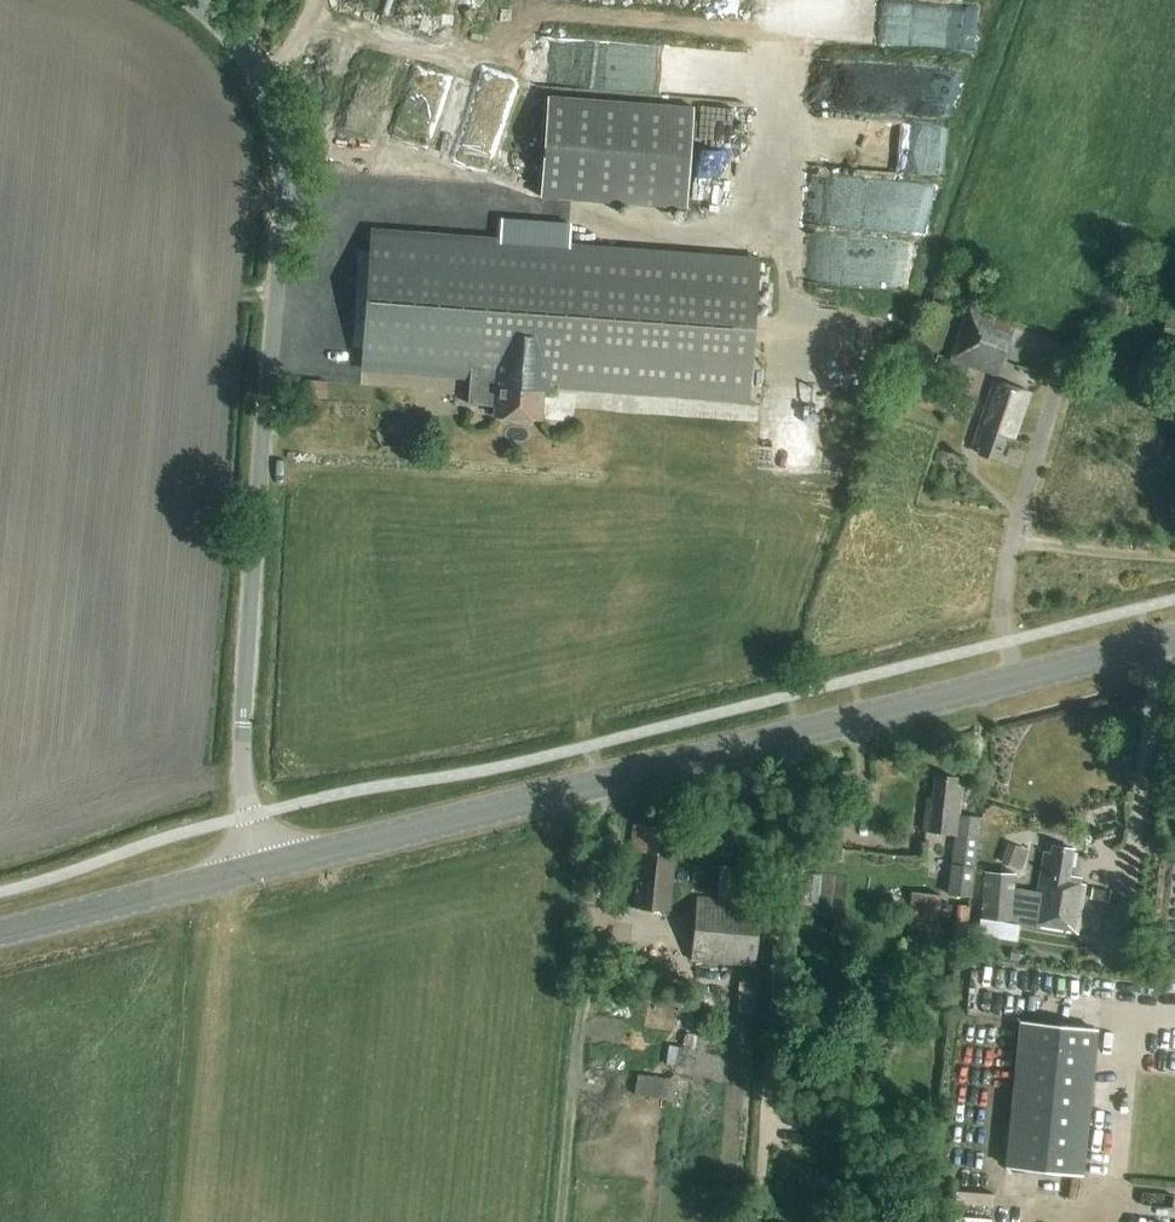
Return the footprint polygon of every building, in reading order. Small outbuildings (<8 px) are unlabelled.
[(859,41),(978,49),(981,4),(917,0),(844,0),(843,14),(861,15),(859,41)] [(921,111),(942,116),(951,70),(930,66),(921,111)] [(684,207),(690,111),(546,101),(539,195),(684,207)] [(513,139),(510,148),(536,155),(538,146),(513,139)] [(933,151),(949,158),(954,145),(938,139),(933,151)] [(500,218),(498,242),(372,233),(362,366),(470,374),(467,404),(495,406),(494,416),(541,420),(543,393),(551,394),(552,385),(558,386),(558,390),(746,404),(749,371),(757,261),(570,247),(571,223),(500,218)] [(963,382),(968,368),(997,378),(1015,323),(967,305),(948,360),(943,375),(963,382)] [(312,379),(312,395),(331,396),(331,380),(312,379)] [(1014,439),(1029,395),(994,382),(972,445),(980,448),(978,454),(997,461),(1006,436),(1014,439)] [(968,414),(974,401),(957,395),(952,408),(968,414)] [(969,897),(978,838),(981,820),(958,816),(962,789),(955,788),(956,781),(936,778),(932,800),(926,799),(922,830),(955,835),(946,894),(969,897)] [(671,912),(677,856),(667,854),(670,829),(634,825),(631,852),(638,853),(632,908),(671,912)] [(1025,868),(1033,847),(1012,839),(1004,860),(1025,868)] [(1037,893),(1014,890),(1015,874),(984,873),(981,919),(1011,924),(1052,932),(1076,937),(1085,884),(1068,881),(1073,850),(1053,847),(1052,854),(1043,853),(1037,893)] [(767,902),(769,872),(716,867),(713,897),(767,902)] [(934,933),(938,895),(908,892),(904,930),(934,933)] [(762,902),(713,898),(696,897),(691,962),(742,967),(756,968),(762,902)] [(756,968),(742,967),(737,1015),(755,1016),(759,968),(756,968)] [(1083,1176),(1097,1031),(1021,1023),(1006,1168),(1083,1176)] [(640,1073),(639,1093),(671,1096),(673,1076),(640,1073)]
